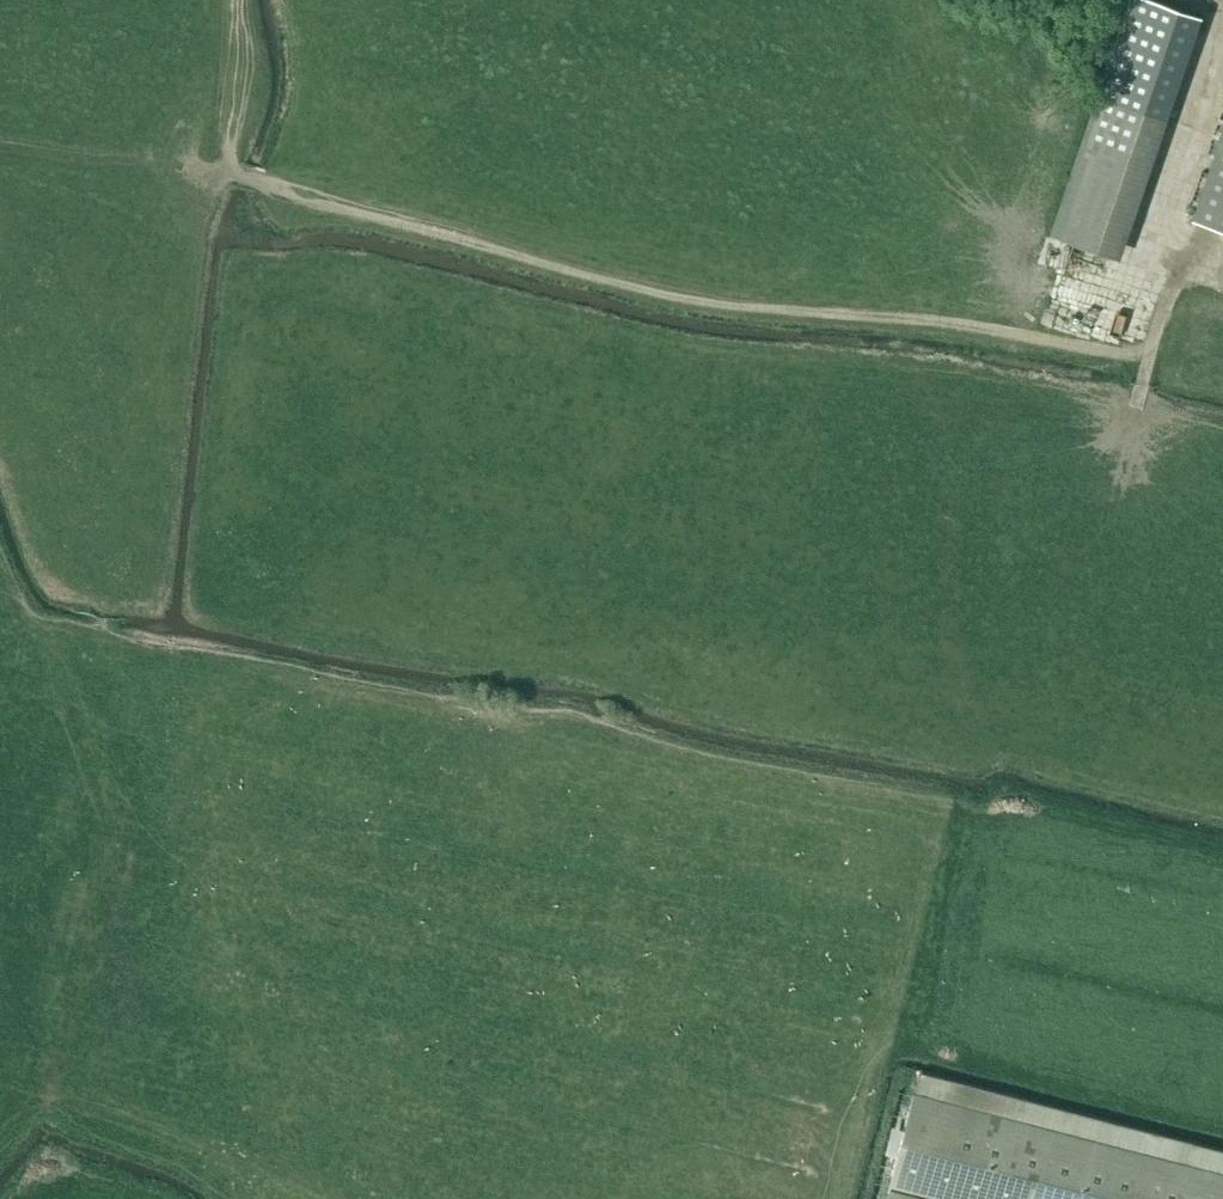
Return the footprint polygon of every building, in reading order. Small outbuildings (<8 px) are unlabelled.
[(1199,15),(1152,0),(1142,0),(1110,101),(1096,97),(1051,238),(1107,256),(1152,115),(1165,119),(1199,15)] [(1193,220),(1222,230),(1222,129),(1193,220)] [(918,1071),(912,1095),(885,1198),(1222,1198),(1222,1150),(918,1071)]
